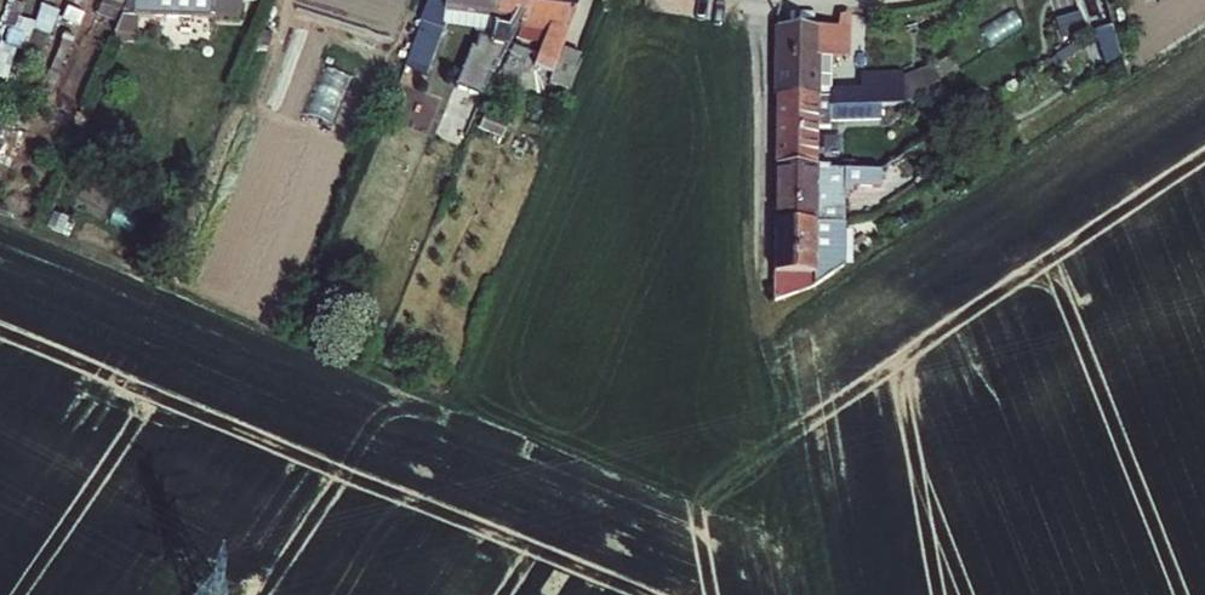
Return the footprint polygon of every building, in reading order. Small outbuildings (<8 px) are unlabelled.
[(141,10),(137,10),(137,0),(125,0),(124,2),(113,26),(139,28),(141,10)] [(141,10),(214,13),(215,0),(137,0),(137,10),(141,10)] [(475,39),(490,42),(498,0),(429,0),(419,23),(422,23),(390,104),(430,120),(438,99),(417,90),(427,65),(430,66),(444,30),(475,34),(475,39)] [(532,0),(498,0),(490,42),(475,39),(474,49),(488,54),(484,64),(481,63),(457,118),(444,113),(439,128),(467,139),(492,77),(515,39),(522,26),(532,0)] [(579,0),(532,0),(522,26),(515,39),(540,48),(533,69),(549,75),(580,0),(579,0)] [(842,25),(838,29),(849,29),(849,16),(846,16),(842,25)] [(831,60),(848,59),(849,29),(838,29),(777,29),(776,97),(832,98),(832,94),(831,60)] [(1125,59),(1114,32),(1100,37),(1112,67),(1125,59)] [(514,51),(503,81),(519,87),(530,57),(514,51)] [(580,59),(562,52),(547,86),(566,94),(580,59)] [(906,85),(907,109),(943,85),(933,70),(906,85)] [(832,98),(832,109),(845,109),(879,109),(907,109),(906,85),(906,79),(864,79),(864,94),(832,94),(832,98)] [(517,91),(519,87),(503,81),(501,85),(517,91)] [(817,168),(817,139),(831,139),(831,124),(840,124),(841,117),(845,116),(845,109),(832,109),(832,98),(776,97),(775,168),(817,168)] [(922,109),(907,109),(879,109),(879,121),(922,122),(922,109)] [(817,139),(817,168),(831,168),(831,172),(844,172),(844,152),(830,152),(831,139),(817,139)] [(878,153),(844,152),(844,172),(882,172),(907,156),(906,148),(878,148),(878,153)] [(817,168),(775,168),(774,225),(844,227),(844,195),(852,195),(853,187),(882,188),(882,172),(844,172),(831,172),(831,168),(817,168)] [(844,227),(774,225),(773,306),(815,290),(844,271),(844,227)]
